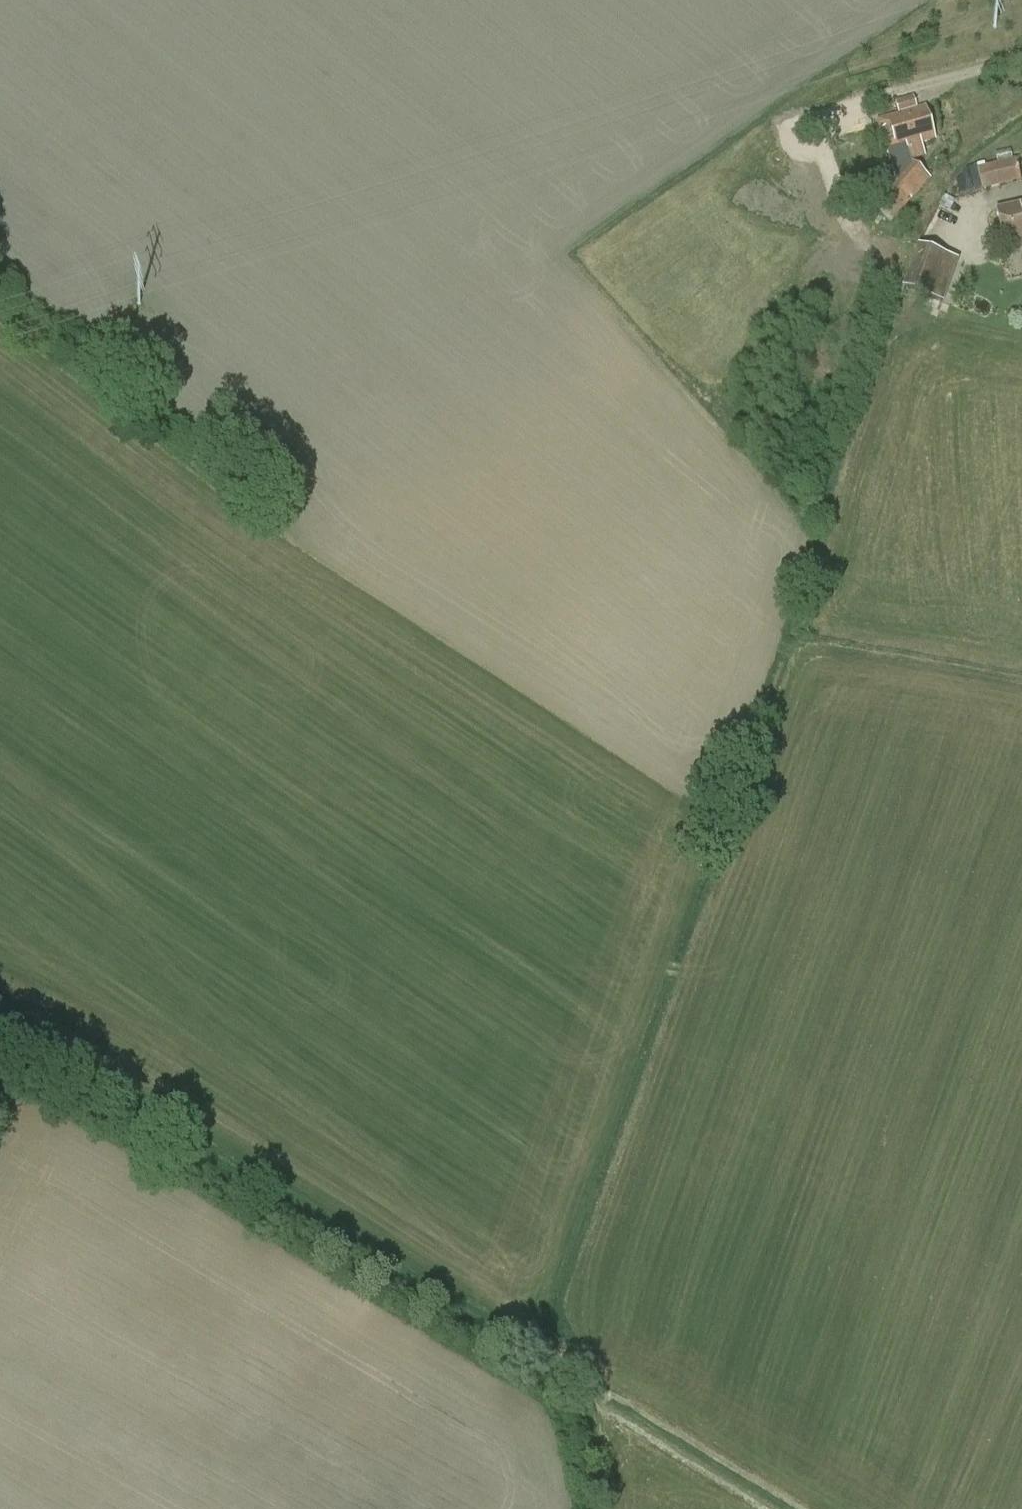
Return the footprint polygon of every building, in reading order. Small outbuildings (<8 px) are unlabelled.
[(908,149),(936,141),(925,106),(878,121),(881,130),(887,128),(891,141),(883,143),(887,156),(899,152),(905,172),(874,207),(887,220),(927,176),(912,162),(908,149)] [(983,191),(1021,182),(1015,160),(978,168),(983,191)] [(1021,244),(1021,205),(997,211),(1005,248),(1021,244)] [(944,304),(960,261),(918,245),(902,288),(944,304)]
